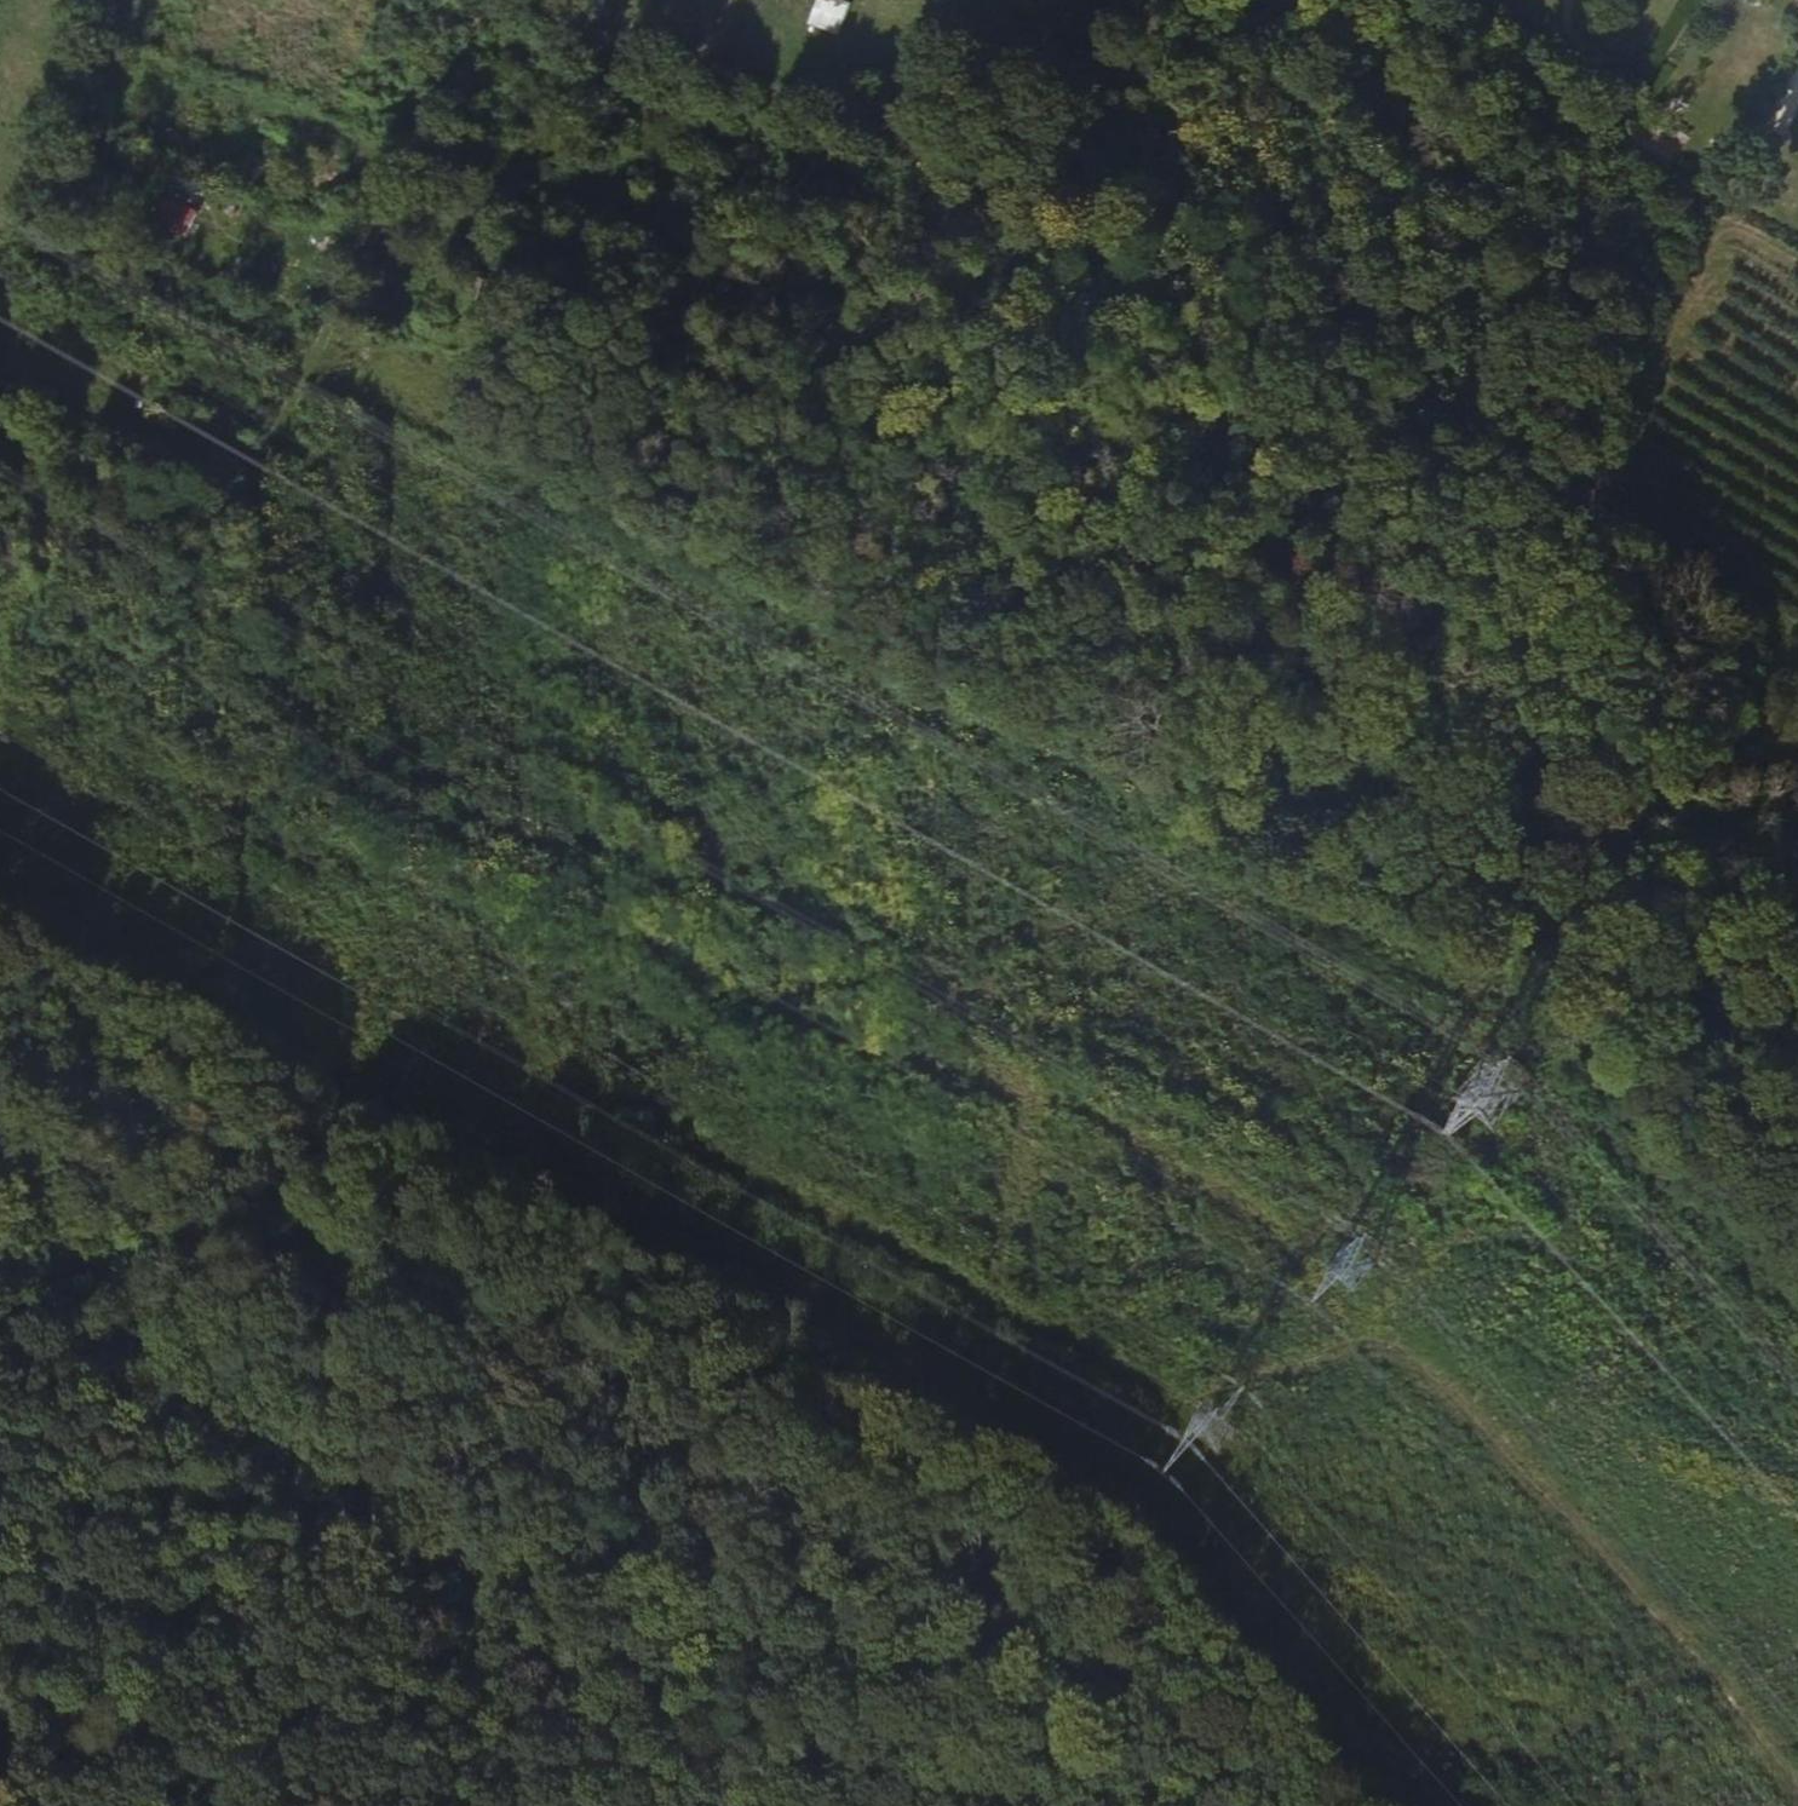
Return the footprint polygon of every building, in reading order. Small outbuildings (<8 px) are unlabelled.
[(851,3),(843,0),(817,0),(807,23),(838,36),(851,3)]
